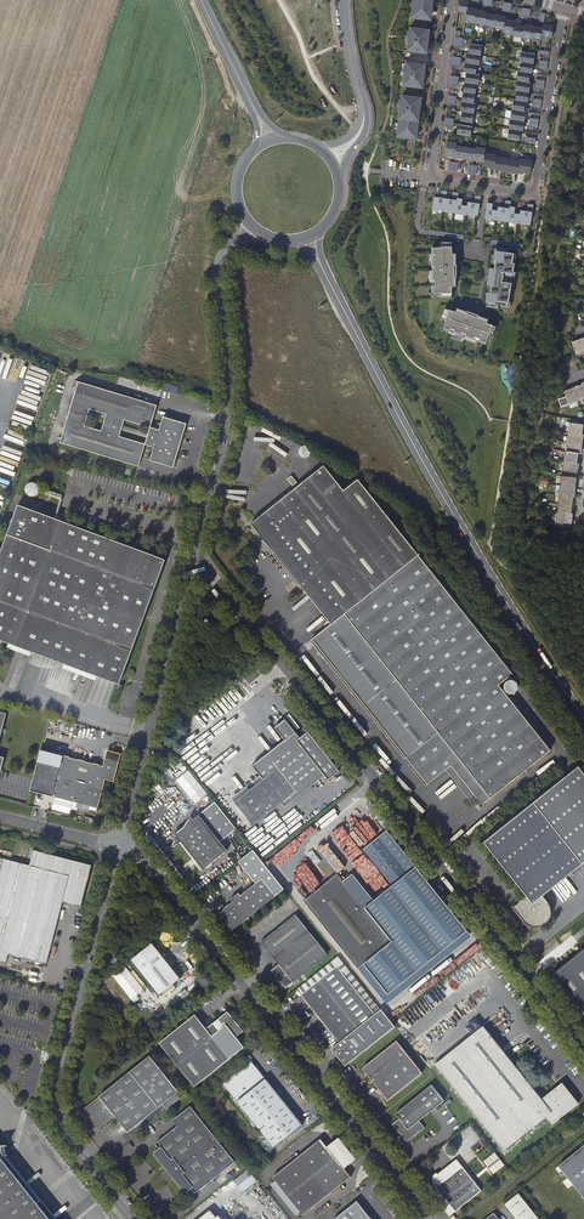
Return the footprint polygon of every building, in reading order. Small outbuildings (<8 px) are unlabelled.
[(411,18),(428,20),(429,15),(432,15),(433,7),(430,7),(430,0),(414,0),(411,18)] [(468,1),(461,0),(459,0),(457,12),(467,13),(467,10),(468,1)] [(475,23),(477,11),(467,10),(467,13),(465,22),(475,23)] [(484,26),(486,14),(486,12),(477,10),(477,11),(475,23),(475,24),(484,26)] [(494,27),(496,15),(486,14),(484,26),(494,27)] [(504,29),(505,19),(505,17),(496,15),(494,27),(504,29)] [(512,35),(514,25),(515,21),(505,19),(504,29),(503,33),(512,35)] [(533,27),(534,26),(524,24),(524,26),(522,38),(531,40),(532,38),(533,27)] [(552,38),(553,26),(544,24),(543,28),(542,36),(552,38)] [(522,38),(524,26),(514,25),(512,35),(512,37),(522,38)] [(541,40),(542,36),(543,28),(533,27),(532,38),(541,40)] [(427,30),(410,29),(410,32),(408,32),(406,37),(409,38),(409,42),(408,48),(411,48),(411,52),(426,53),(427,44),(428,44),(429,36),(426,36),(427,30)] [(480,56),(482,46),(470,44),(468,54),(480,56)] [(533,64),(535,54),(529,53),(521,52),(519,62),(521,62),(533,64)] [(479,65),(480,56),(468,54),(466,53),(465,63),(477,65),(479,65)] [(532,73),(533,64),(521,62),(520,71),(530,73),(532,73)] [(423,65),(406,63),(406,66),(404,66),(401,72),(405,73),(404,77),(404,83),(407,83),(406,86),(422,88),(423,79),(424,79),(425,71),(422,70),(423,65)] [(475,74),(477,65),(465,63),(464,73),(466,73),(475,74)] [(528,83),(530,73),(520,71),(518,71),(517,81),(528,83)] [(478,85),(480,75),(475,74),(466,73),(465,83),(477,84),(478,85)] [(529,93),(530,83),(528,83),(517,81),(515,90),(517,91),(529,93)] [(475,94),(477,84),(465,83),(463,92),(475,94)] [(527,102),(529,93),(517,91),(515,100),(525,102),(527,102)] [(474,104),(475,94),(463,92),(462,102),(474,104)] [(418,98),(402,96),(402,99),(400,99),(397,105),(401,106),(400,110),(397,137),(405,138),(406,138),(416,139),(416,134),(417,134),(418,126),(415,126),(416,121),(418,121),(419,112),(420,112),(421,104),(418,103),(418,98)] [(524,112),(525,102),(515,100),(513,100),(512,110),(524,112)] [(474,114),(475,104),(474,104),(462,102),(460,112),(462,112),(474,114)] [(524,122),(526,112),(524,112),(512,110),(510,119),(524,122)] [(472,123),(474,114),(462,112),(460,121),(472,123)] [(523,131),(524,122),(510,119),(509,129),(521,131),(523,131)] [(471,137),(472,126),(458,124),(457,134),(471,137)] [(519,140),(521,131),(509,129),(507,139),(519,140)] [(405,140),(397,139),(411,156),(414,156),(416,141),(406,140),(405,140)] [(457,143),(447,141),(445,155),(455,157),(455,155),(457,146),(457,143)] [(464,159),(466,147),(457,146),(455,155),(455,157),(455,158),(464,159)] [(474,161),(476,149),(466,147),(464,159),(474,161)] [(485,154),(485,148),(476,147),(476,149),(474,161),(483,162),(485,154)] [(497,155),(485,154),(483,162),(483,166),(490,167),(489,169),(494,170),(496,156),(497,155)] [(502,157),(496,156),(494,170),(506,172),(508,159),(502,158),(502,157)] [(514,160),(508,159),(506,172),(518,174),(520,160),(514,159),(514,160)] [(520,159),(520,160),(518,174),(523,174),(523,173),(530,174),(532,161),(520,159)] [(444,210),(446,199),(447,191),(442,190),(440,198),(434,197),(432,210),(437,211),(437,209),(444,210)] [(455,214),(457,198),(458,193),(453,192),(452,200),(446,199),(444,210),(443,212),(455,214)] [(477,217),(481,197),(475,196),(474,203),(468,202),(467,206),(466,216),(477,217)] [(466,216),(467,206),(461,205),(462,199),(457,198),(455,214),(466,216)] [(508,222),(510,207),(511,201),(506,200),(505,208),(498,207),(498,211),(496,220),(508,222)] [(496,220),(498,211),(492,210),(493,204),(487,203),(485,218),(496,220)] [(530,225),(533,205),(528,204),(527,211),(521,211),(520,214),(519,224),(530,225)] [(510,207),(508,222),(519,224),(520,214),(514,213),(515,207),(510,207)] [(454,260),(454,254),(452,254),(452,242),(441,242),(441,248),(433,248),(433,254),(432,254),(432,261),(432,271),(432,283),(432,287),(433,287),(433,293),(441,293),(441,297),(452,297),(452,287),(454,287),(454,280),(454,276),(454,264),(454,260)] [(513,272),(516,254),(504,252),(505,250),(494,248),(493,254),(492,260),(495,261),(494,269),(491,268),(489,268),(486,285),(489,285),(487,293),(486,299),(485,305),(496,307),(496,304),(502,305),(508,306),(509,296),(512,284),(513,272)] [(501,307),(510,309),(512,297),(509,296),(508,306),(502,305),(501,307)] [(497,327),(487,323),(488,321),(482,319),(478,317),(467,314),(463,312),(456,310),(456,312),(445,308),(441,319),(446,320),(444,328),(449,330),(449,331),(456,334),(465,337),(476,341),(480,342),(481,341),(486,343),(489,336),(493,337),(497,327)] [(572,343),(577,355),(583,353),(583,347),(581,339),(572,343)] [(174,467),(187,423),(164,416),(160,429),(151,427),(157,405),(134,398),(79,381),(60,443),(139,466),(146,445),(155,447),(151,460),(174,467)] [(582,384),(573,388),(578,401),(583,399),(583,389),(582,384)] [(578,401),(573,388),(564,391),(566,397),(558,399),(561,407),(569,404),(578,401)] [(583,425),(570,423),(569,423),(568,431),(568,432),(582,435),(583,425)] [(582,435),(568,432),(567,442),(582,445),(583,435),(582,435)] [(565,452),(579,454),(581,454),(582,445),(567,442),(565,452)] [(306,447),(304,447),(303,447),(301,448),(300,449),(299,451),(299,453),(299,455),(300,456),(301,458),(302,459),(304,459),(306,459),(308,458),(309,457),(310,456),(311,454),(311,452),(310,451),(309,449),(308,448),(306,447)] [(564,461),(577,463),(579,454),(565,452),(564,461)] [(579,463),(577,463),(564,461),(562,471),(578,473),(579,463)] [(313,639),(427,784),(446,769),(451,765),(476,797),(482,804),(529,767),(550,750),(498,685),(512,674),(358,479),(344,490),(324,465),(251,523),(264,540),(261,542),(264,546),(267,543),(332,624),(313,639)] [(297,483),(291,476),(287,479),(293,486),(297,483)] [(576,488),(577,478),(561,476),(560,486),(576,488)] [(32,484),(30,484),(28,484),(27,485),(26,486),(25,487),(25,489),(25,490),(25,492),(26,494),(27,495),(28,496),(30,496),(31,497),(33,496),(35,496),(36,495),(37,494),(37,492),(38,490),(38,489),(37,487),(36,486),(35,485),(33,484),(32,484)] [(575,494),(576,488),(560,486),(556,486),(555,495),(559,496),(575,498),(575,494)] [(574,506),(575,498),(559,496),(558,504),(574,506)] [(557,512),(573,514),(574,506),(558,504),(557,512)] [(8,644),(23,649),(63,664),(96,676),(118,684),(136,634),(153,589),(164,560),(121,544),(75,527),(17,506),(10,526),(0,551),(0,641),(8,644)] [(570,524),(572,524),(573,514),(557,512),(556,522),(570,524)] [(311,640),(425,785),(427,784),(313,639),(311,640)] [(21,653),(23,649),(8,644),(7,648),(21,653)] [(30,663),(28,669),(38,673),(40,667),(30,663)] [(94,680),(96,676),(63,664),(61,668),(94,680)] [(255,667),(242,676),(249,685),(262,676),(255,667)] [(28,669),(22,686),(32,690),(38,673),(28,669)] [(518,682),(517,680),(516,680),(515,679),(513,679),(512,679),(510,679),(508,680),(507,681),(505,683),(505,685),(504,686),(505,688),(505,690),(506,691),(508,693),(510,694),(511,694),(512,694),(514,694),(515,693),(517,693),(518,692),(519,690),(519,689),(520,687),(520,686),(519,685),(519,683),(518,682)] [(283,803),(286,807),(325,775),(329,780),(340,771),(308,731),(300,737),(285,719),(281,722),(279,724),(275,727),(285,740),(253,765),(260,775),(263,779),(235,801),(254,826),(283,803)] [(366,739),(379,754),(382,751),(369,736),(366,739)] [(121,754),(111,751),(106,754),(103,766),(62,756),(50,801),(57,803),(58,798),(89,806),(88,809),(96,811),(97,808),(105,779),(114,781),(121,754)] [(470,801),(476,797),(451,765),(446,769),(470,801)] [(579,765),(484,842),(527,896),(513,907),(524,921),(526,923),(528,924),(530,925),(532,926),(535,927),(537,927),(539,926),(542,925),(544,924),(547,922),(548,920),(550,917),(550,914),(551,911),(550,907),(549,905),(547,901),(542,895),(583,862),(583,773),(579,765)] [(263,779),(260,775),(232,798),(235,801),(263,779)] [(196,803),(208,793),(198,781),(186,791),(196,803)] [(177,837),(172,845),(173,847),(180,841),(203,869),(227,850),(220,841),(236,829),(215,802),(193,819),(190,816),(184,825),(174,834),(177,837)] [(391,941),(357,968),(387,1004),(472,936),(386,830),(363,848),(393,885),(373,900),(352,874),(343,881),(391,941)] [(92,865),(34,850),(30,865),(0,858),(0,962),(6,963),(8,955),(46,964),(63,902),(82,907),(92,865)] [(383,874),(370,858),(364,863),(354,851),(346,857),(369,886),(383,874)] [(337,874),(304,901),(357,968),(391,941),(343,881),(337,874)] [(275,895),(261,878),(240,895),(238,893),(230,899),(232,902),(219,912),(222,916),(221,918),(221,920),(222,921),(222,923),(224,924),(225,925),(226,925),(228,925),(229,925),(233,929),(275,895)] [(278,965),(271,971),(285,988),(327,955),(308,931),(295,915),(261,942),(273,958),(278,965)] [(160,953),(152,942),(130,960),(158,996),(180,978),(163,957),(167,954),(160,953)] [(572,959),(554,974),(578,1005),(579,1004),(583,1010),(583,950),(572,959)] [(301,995),(339,1043),(331,1049),(345,1067),(395,1027),(390,1021),(381,1009),(375,1014),(337,967),(301,995)] [(206,1029),(195,1015),(159,1044),(194,1087),(244,1048),(236,1037),(243,1032),(227,1012),(206,1029)] [(552,1124),(578,1104),(562,1083),(541,1099),(483,1027),(435,1065),(470,1109),(503,1151),(546,1117),(552,1124)] [(422,1073),(396,1041),(362,1069),(365,1073),(364,1074),(366,1077),(368,1076),(388,1101),(422,1073)] [(182,1097),(150,1057),(85,1109),(84,1110),(83,1112),(84,1114),(91,1122),(92,1121),(99,1129),(115,1116),(128,1132),(163,1104),(167,1110),(182,1097)] [(302,1125),(251,1061),(223,1084),(274,1148),(302,1125)] [(407,1136),(410,1140),(425,1128),(419,1121),(444,1101),(431,1085),(395,1114),(399,1118),(392,1124),(401,1135),(407,1136)] [(183,1121),(177,1126),(156,1143),(156,1144),(156,1145),(159,1149),(154,1152),(154,1154),(154,1155),(155,1156),(184,1192),(185,1193),(187,1192),(191,1189),(194,1193),(195,1193),(197,1192),(235,1162),(190,1106),(179,1115),(183,1121)] [(172,1121),(177,1126),(183,1121),(179,1115),(172,1121)] [(356,1160),(338,1138),(327,1147),(320,1139),(272,1178),(275,1181),(271,1184),(296,1215),(300,1212),(303,1215),(350,1177),(344,1169),(356,1160)] [(34,1200),(1,1158),(6,1156),(7,1156),(5,1146),(0,1146),(0,1218),(49,1218),(34,1200)] [(559,1167),(583,1198),(583,1146),(559,1167)] [(484,1161),(493,1174),(504,1166),(495,1153),(484,1161)] [(6,1156),(1,1158),(34,1200),(49,1218),(56,1218),(6,1156)] [(481,1191),(462,1167),(439,1185),(434,1179),(435,1182),(435,1186),(437,1190),(439,1193),(441,1197),(444,1200),(448,1197),(452,1202),(447,1205),(446,1206),(446,1207),(447,1208),(447,1210),(448,1210),(449,1211),(450,1211),(451,1211),(452,1210),(453,1209),(454,1209),(456,1211),(481,1191)] [(233,1181),(242,1193),(257,1181),(248,1169),(233,1181)] [(518,1194),(504,1205),(515,1218),(538,1218),(518,1194)] [(356,1202),(335,1218),(370,1218),(356,1202)] [(399,1211),(394,1204),(388,1210),(393,1216),(399,1211)] [(206,1213),(211,1218),(214,1218),(216,1218),(210,1210),(206,1213)]
